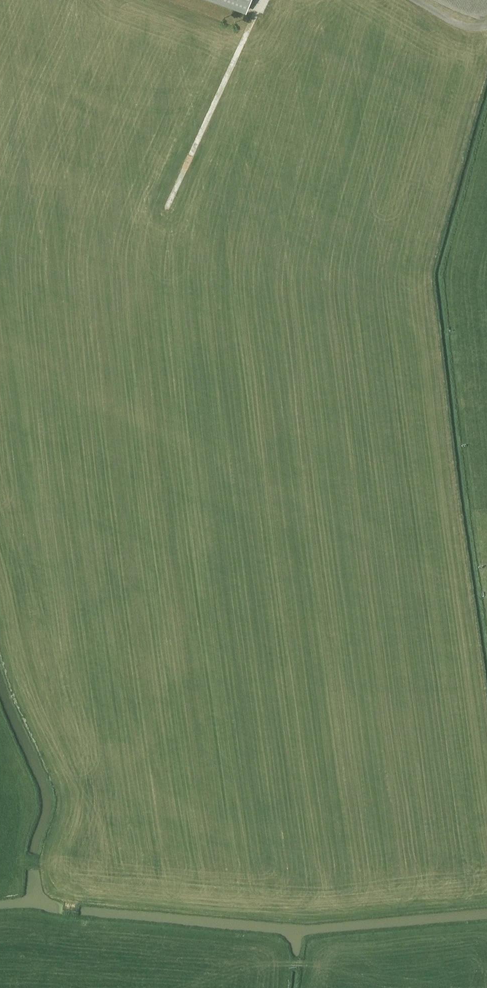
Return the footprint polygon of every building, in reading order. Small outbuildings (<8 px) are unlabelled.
[(245,12),(249,0),(210,0),(245,12)]
